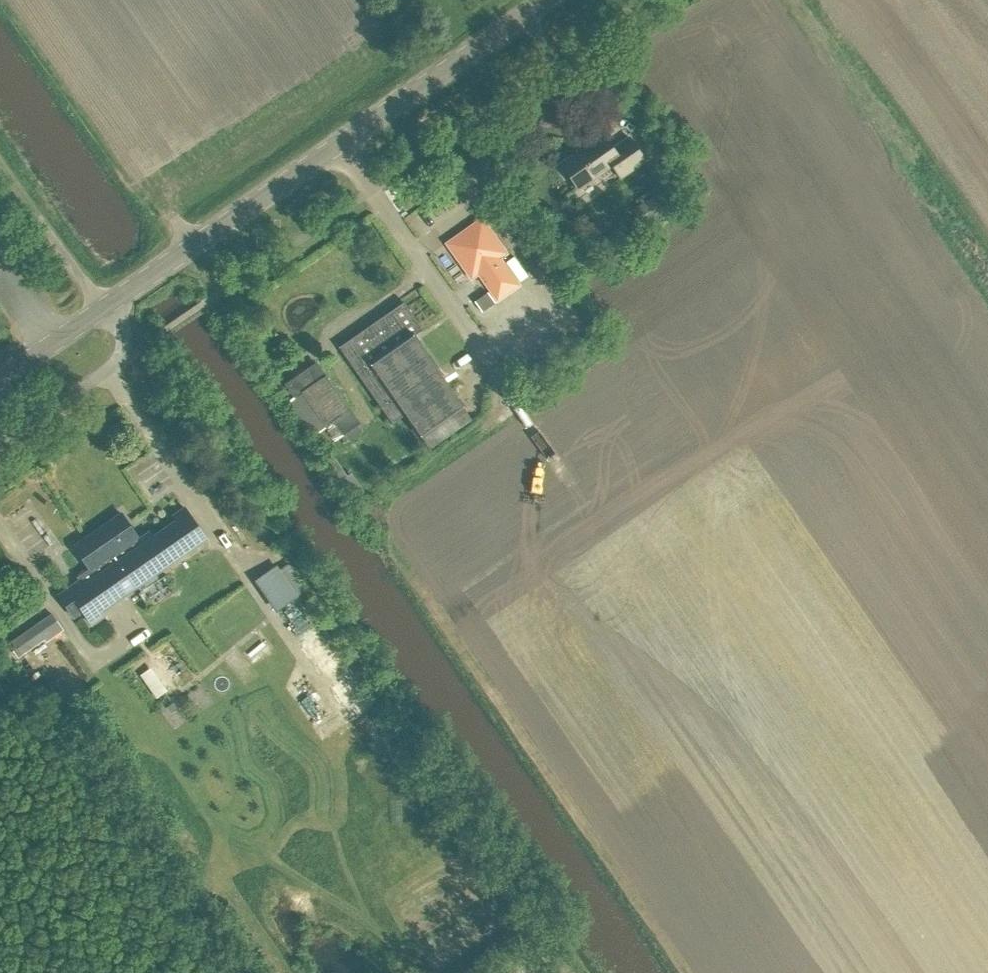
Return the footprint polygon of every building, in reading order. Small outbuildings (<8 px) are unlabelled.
[(560,163),(577,189),(611,165),(620,178),(644,161),(628,137),(612,148),(601,132),(585,143),(586,145),(560,163)] [(633,209),(644,226),(671,207),(660,191),(633,209)] [(477,273),(497,300),(518,285),(499,258),(506,253),(481,218),(446,243),(471,278),(477,273)] [(391,422),(405,413),(420,435),(461,405),(413,335),(422,329),(403,302),(339,347),(391,422)] [(294,397),(301,392),(325,427),(334,421),(343,434),(359,423),(350,409),(348,410),(316,363),(285,384),(294,397)] [(82,610),(91,624),(104,614),(101,610),(125,594),(125,593),(134,586),(135,587),(160,570),(159,568),(169,562),(170,563),(195,546),(194,545),(204,538),(204,539),(205,538),(184,507),(172,515),(175,520),(152,536),(149,531),(138,539),(121,513),(73,546),(89,569),(77,577),(79,580),(57,595),(73,616),(82,610)] [(35,625),(35,626),(7,644),(17,658),(45,640),(46,641),(62,630),(51,613),(35,625)] [(0,677),(0,697),(11,689),(2,676),(0,677)]
